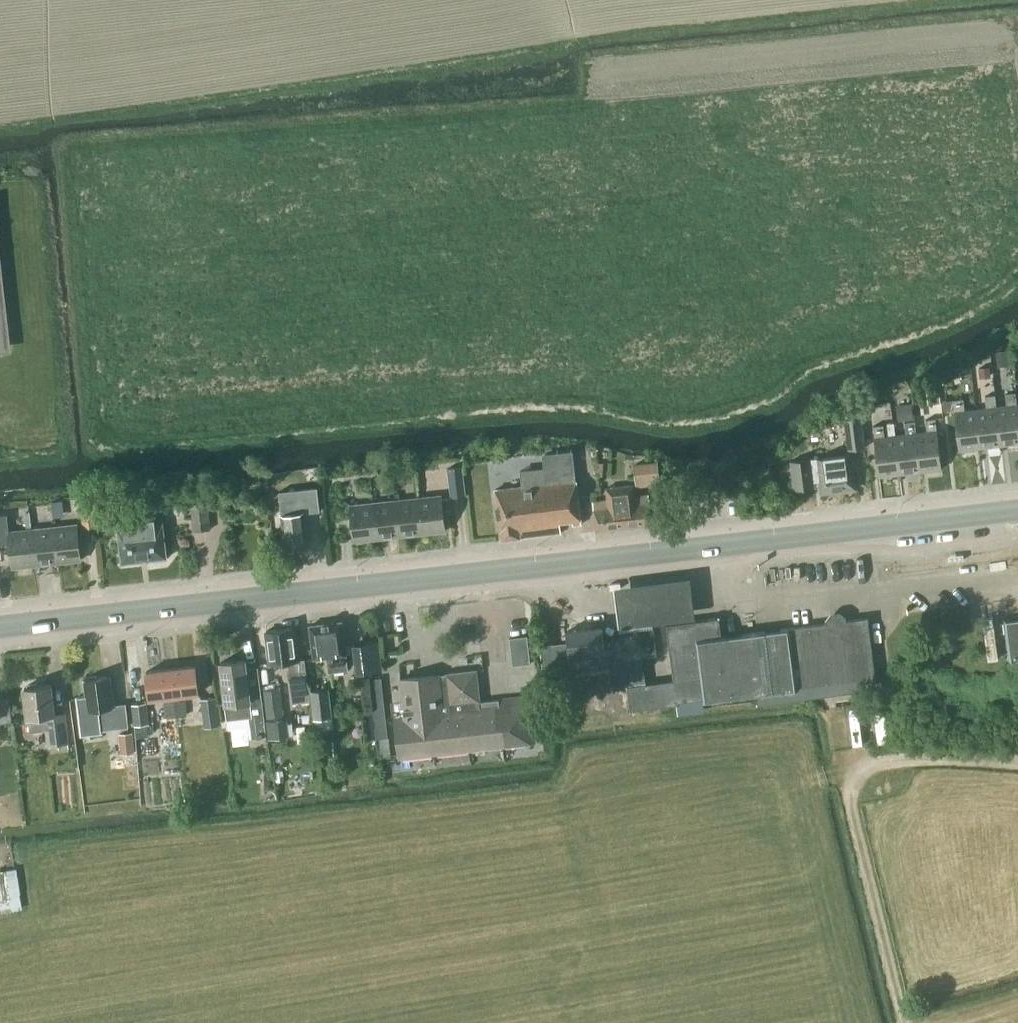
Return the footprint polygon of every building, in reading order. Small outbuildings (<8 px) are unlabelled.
[(1010,366),(1008,350),(995,351),(997,367),(1010,366)] [(991,377),(989,367),(978,368),(979,378),(991,377)] [(1016,404),(1015,392),(1005,394),(1006,405),(996,407),(1000,445),(1017,443),(1017,419),(1016,404)] [(996,407),(995,395),(985,396),(986,408),(975,409),(980,447),(1000,445),(996,407)] [(980,447),(975,409),(964,411),(963,399),(953,400),(954,412),(959,450),(980,447)] [(871,404),(862,405),(862,415),(872,414),(871,404)] [(912,419),(910,404),(898,405),(900,421),(912,419)] [(860,417),(844,419),(848,449),(864,447),(860,417)] [(920,471),(941,468),(937,430),(936,430),(935,418),(925,420),(926,431),(916,433),(915,433),(920,471)] [(915,433),(916,433),(914,421),(904,422),(906,434),(895,435),(899,473),(920,471),(915,433)] [(899,473),(895,435),(884,437),(882,425),(873,426),(874,438),(878,476),(899,473)] [(821,493),(855,489),(852,467),(850,454),(817,458),(790,461),(794,489),(814,486),(813,479),(819,479),(821,493)] [(660,483),(657,460),(633,463),(635,486),(660,483)] [(466,496),(462,467),(447,469),(450,498),(466,496)] [(581,524),(576,481),(575,471),(520,477),(521,487),(495,490),(500,540),(560,533),(559,522),(572,521),(573,525),(581,524)] [(635,496),(633,484),(605,487),(606,499),(592,501),(596,531),(651,524),(648,494),(635,496)] [(285,548),(307,546),(304,512),(302,497),(298,498),(297,492),(284,494),(286,514),(282,514),(285,548)] [(422,533),(445,531),(441,496),(418,498),(422,533)] [(399,536),(422,533),(418,498),(395,501),(399,536)] [(377,538),(399,536),(395,501),(373,503),(377,538)] [(194,532),(209,530),(206,503),(190,505),(194,532)] [(354,541),(377,538),(373,503),(350,506),(354,541)] [(95,519),(94,506),(80,507),(82,520),(95,519)] [(9,543),(12,567),(35,565),(31,530),(9,532),(7,514),(0,515),(0,544),(9,543)] [(121,563),(166,558),(162,519),(117,524),(121,563)] [(58,562),(81,559),(77,524),(54,527),(58,562)] [(35,565),(58,562),(54,527),(31,530),(35,565)] [(691,577),(614,586),(619,625),(620,630),(653,626),(652,622),(695,617),(691,577)] [(674,680),(645,684),(627,686),(630,710),(678,704),(678,703),(705,699),(706,700),(771,692),(874,680),(866,619),(846,621),(840,617),(830,618),(826,624),(721,638),(719,618),(666,624),(674,680)] [(1017,664),(1017,617),(1002,619),(1007,665),(1017,664)] [(347,670),(346,654),(341,622),(309,626),(313,659),(327,657),(328,672),(347,670)] [(626,678),(627,686),(645,684),(642,656),(656,654),(653,626),(620,630),(621,638),(603,640),(601,627),(567,631),(572,670),(610,665),(612,680),(626,678)] [(304,658),(297,659),(293,628),(265,631),(270,665),(288,662),(291,686),(308,684),(304,658)] [(509,638),(512,665),(530,663),(527,636),(509,638)] [(357,673),(381,669),(377,642),(353,645),(357,673)] [(565,671),(563,652),(537,655),(540,675),(565,671)] [(253,738),(266,736),(260,687),(248,689),(244,659),(220,662),(225,704),(227,719),(251,716),(253,738)] [(179,696),(198,693),(194,665),(170,668),(176,716),(186,715),(184,701),(179,701),(179,696)] [(176,716),(170,668),(146,671),(149,699),(168,697),(169,702),(164,703),(167,732),(177,730),(176,716)] [(528,696),(478,702),(478,700),(479,700),(476,670),(446,674),(446,677),(438,678),(437,675),(400,679),(404,716),(394,717),(399,756),(533,741),(528,696)] [(86,695),(77,697),(82,735),(101,732),(101,729),(128,726),(125,704),(114,705),(110,676),(84,679),(86,695)] [(54,714),(50,684),(38,685),(38,683),(28,685),(28,687),(24,687),(29,732),(46,730),(48,745),(68,743),(64,713),(54,714)] [(291,686),(289,686),(291,703),(310,701),(308,684),(291,686)] [(287,740),(280,688),(263,690),(269,742),(287,740)] [(333,729),(329,688),(309,690),(314,731),(333,729)] [(204,727),(218,725),(214,697),(200,699),(204,727)] [(149,725),(147,702),(131,704),(134,727),(149,725)] [(134,753),(132,732),(118,733),(120,754),(134,753)] [(387,737),(379,738),(381,756),(391,755),(389,737),(387,737)] [(23,911),(17,870),(15,870),(0,872),(0,915),(23,911)]
